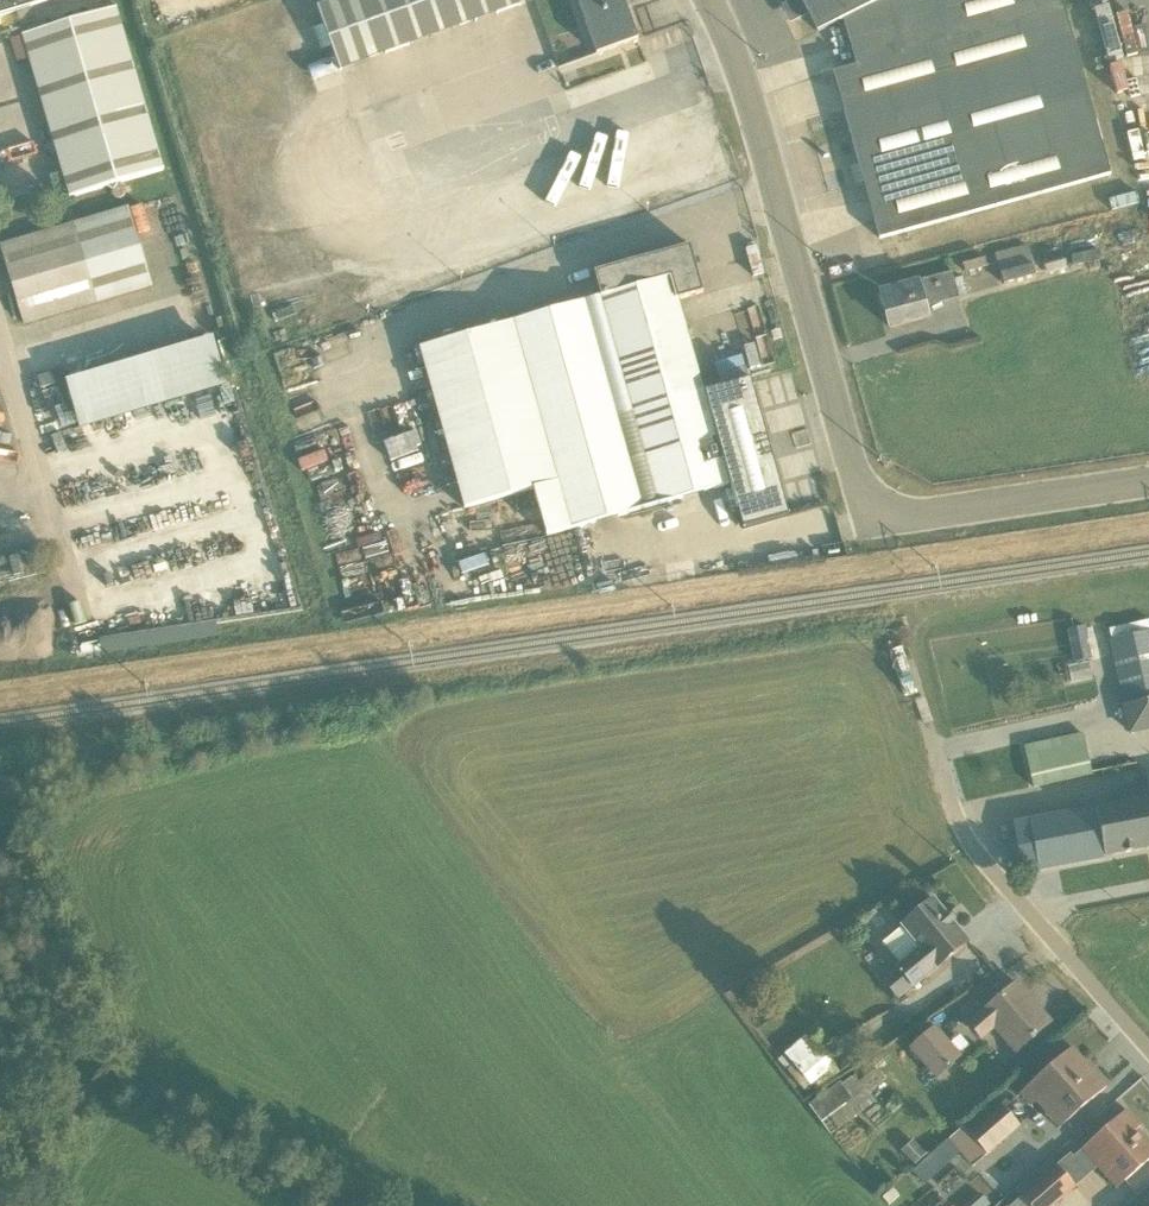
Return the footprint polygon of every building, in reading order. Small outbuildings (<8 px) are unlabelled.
[(163,173),(117,0),(0,0),(0,14),(10,11),(61,200),(163,173)] [(318,12),(341,74),(517,8),(514,0),(349,0),(318,12)] [(594,57),(640,40),(625,0),(573,0),(594,57)] [(1061,0),(798,0),(788,5),(795,21),(807,16),(817,33),(842,20),(855,67),(832,73),(878,241),(1110,176),(1061,0)] [(25,329),(150,291),(125,211),(0,249),(25,329)] [(1027,245),(995,254),(1005,286),(1036,277),(1027,245)] [(703,394),(680,310),(679,310),(677,302),(703,294),(690,246),(593,273),(600,298),(418,348),(463,510),(533,491),(546,537),(728,487),(740,529),(787,516),(749,381),(703,394)] [(1097,250),(1072,258),(1075,269),(1100,262),(1097,250)] [(984,258),(962,264),(965,274),(987,267),(984,258)] [(1064,258),(1043,264),(1046,276),(1067,270),(1064,258)] [(951,273),(882,293),(892,328),(929,317),(926,309),(959,299),(958,295),(966,292),(962,278),(954,281),(951,273)] [(224,388),(210,338),(65,378),(79,429),(224,388)] [(1108,630),(1110,640),(1107,641),(1127,736),(1148,732),(1148,621),(1108,630)] [(1084,627),(1066,631),(1073,664),(1091,660),(1084,627)] [(1089,664),(1066,669),(1069,683),(1092,678),(1089,664)] [(1081,735),(1024,749),(1033,789),(1090,775),(1081,735)] [(1021,872),(1148,848),(1148,798),(1145,782),(1119,787),(1122,805),(1012,826),(1021,872)] [(882,942),(899,964),(879,979),(898,1002),(969,946),(933,902),(882,942)] [(1013,1054),(1048,1024),(1013,984),(968,1024),(982,1041),(994,1031),(1013,1054)] [(961,1057),(936,1028),(910,1051),(935,1080),(961,1057)] [(838,1073),(807,1033),(783,1052),(786,1056),(778,1062),(801,1091),(809,1085),(815,1092),(838,1073)] [(1058,1130),(1104,1089),(1070,1050),(1018,1095),(1031,1111),(1037,1106),(1058,1130)] [(860,1112),(840,1083),(809,1106),(829,1134),(860,1112)] [(986,1157),(1020,1128),(998,1103),(964,1133),(986,1157)] [(1148,1159),(1148,1145),(1135,1130),(1137,1128),(1124,1112),(1079,1151),(1113,1191),(1148,1159)] [(1076,1191),(1056,1168),(1018,1200),(1023,1205),(1059,1205),(1076,1191)]
